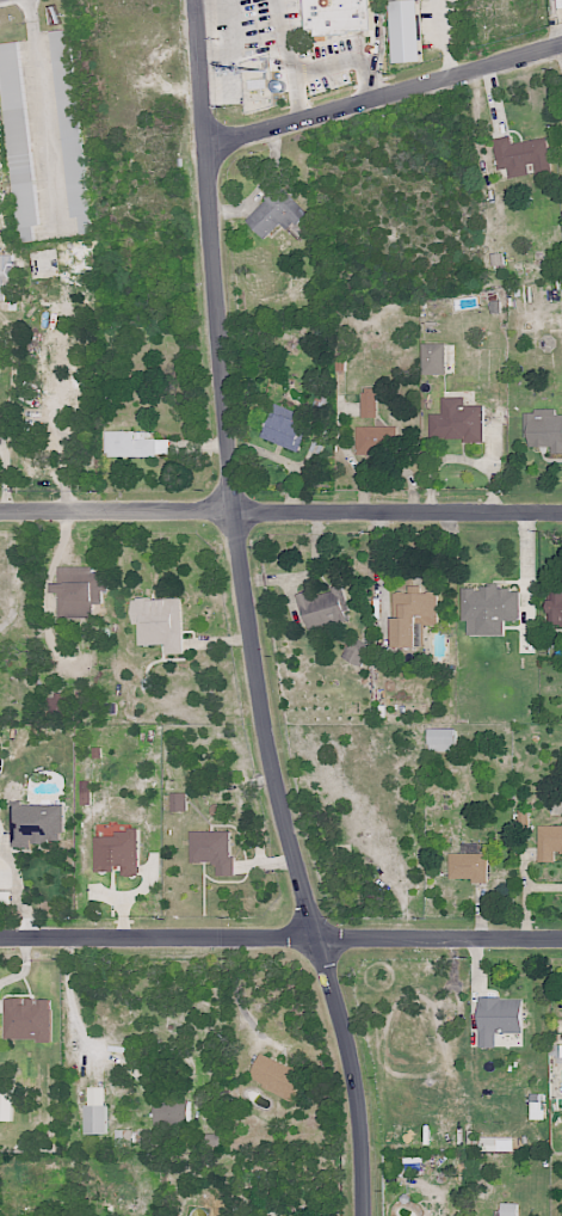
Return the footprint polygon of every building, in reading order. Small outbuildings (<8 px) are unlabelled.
[(308,29),(316,29),(316,36),(352,33),(352,31),(375,30),(373,0),(306,0),(308,29)] [(420,61),(417,0),(389,0),(392,63),(420,61)] [(51,31),(72,217),(80,217),(80,226),(92,224),(70,29),(51,31)] [(546,138),(511,143),(510,136),(492,138),(497,169),(507,168),(508,178),(528,175),(526,164),(534,163),(536,180),(552,177),(546,138)] [(244,219),(263,239),(280,223),(288,231),(308,213),(281,184),(244,219)] [(11,291),(11,255),(0,255),(0,291),(11,291)] [(422,343),(421,374),(446,374),(446,343),(422,343)] [(361,417),(377,417),(376,393),(360,393),(361,417)] [(429,439),(464,438),(464,442),(485,442),(483,405),(464,405),(464,397),(441,397),(442,414),(428,414),(429,439)] [(298,452),(312,418),(274,402),(260,436),(298,452)] [(556,415),(556,410),(525,411),(526,446),(551,446),(551,453),(561,453),(561,415),(556,415)] [(396,427),(357,426),(356,453),(395,454),(396,427)] [(145,431),(106,430),(106,455),(168,456),(169,439),(145,439),(145,431)] [(92,618),(92,606),(104,606),(104,583),(101,583),(101,568),(58,568),(58,583),(52,583),(52,594),(58,594),(58,618),(92,618)] [(466,635),(504,635),(504,620),(520,620),(520,589),(499,589),(499,586),(461,587),(461,621),(466,621),(466,635)] [(305,629),(349,623),(344,587),(300,593),(305,629)] [(392,647),(416,647),(417,625),(437,625),(437,593),(393,592),(392,647)] [(549,592),(550,620),(558,620),(558,627),(561,627),(561,592),(549,592)] [(137,645),(165,644),(165,654),(183,653),(181,597),(130,599),(131,625),(136,625),(137,645)] [(342,656),(359,666),(366,653),(349,643),(342,656)] [(68,696),(48,695),(48,715),(68,715),(68,696)] [(454,729),(428,729),(428,751),(454,751),(454,729)] [(171,811),(187,811),(187,793),(171,793),(171,811)] [(63,804),(11,804),(10,846),(46,846),(46,840),(63,840),(63,804)] [(538,825),(538,862),(554,862),(554,852),(561,852),(561,825),(538,825)] [(230,830),(190,831),(190,862),(216,862),(216,876),(235,875),(235,857),(231,857),(230,830)] [(95,871),(120,871),(120,875),(139,876),(139,833),(95,832),(95,871)] [(486,881),(487,854),(449,853),(448,880),(486,881)] [(4,998),(3,1039),(51,1040),(51,999),(4,998)] [(522,998),(478,998),(479,1047),(495,1047),(495,1033),(522,1033),(522,998)] [(259,1053),(248,1081),(296,1100),(307,1072),(259,1053)] [(13,1087),(0,1087),(0,1121),(12,1121),(13,1087)] [(106,1134),(105,1087),(86,1087),(86,1134),(106,1134)] [(189,1126),(189,1099),(175,1098),(175,1096),(155,1095),(154,1124),(189,1126)] [(531,1119),(544,1120),(544,1102),(531,1102),(531,1119)] [(116,1146),(132,1146),(131,1129),(116,1130),(116,1146)] [(500,1203),(500,1215),(517,1215),(517,1203),(500,1203)]
